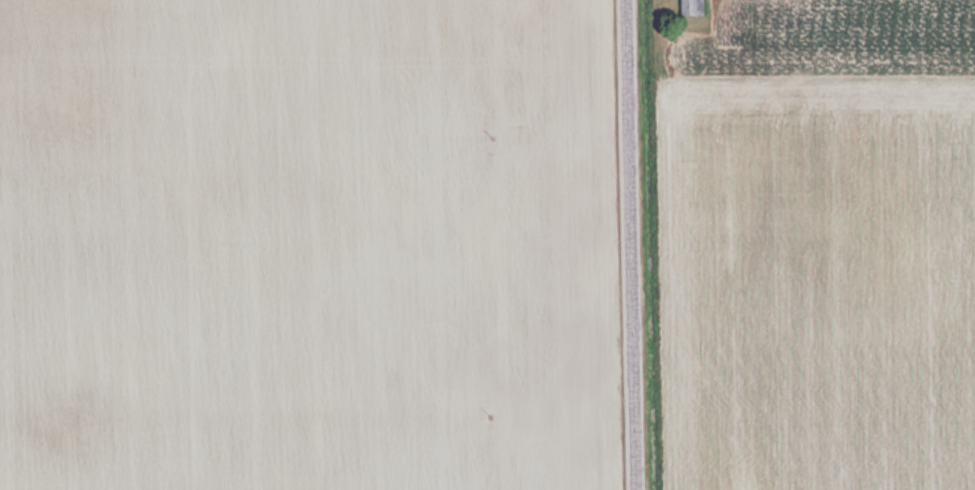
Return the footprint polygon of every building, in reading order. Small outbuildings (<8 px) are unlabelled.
[(679,14),(701,14),(701,0),(679,0),(679,14)]
